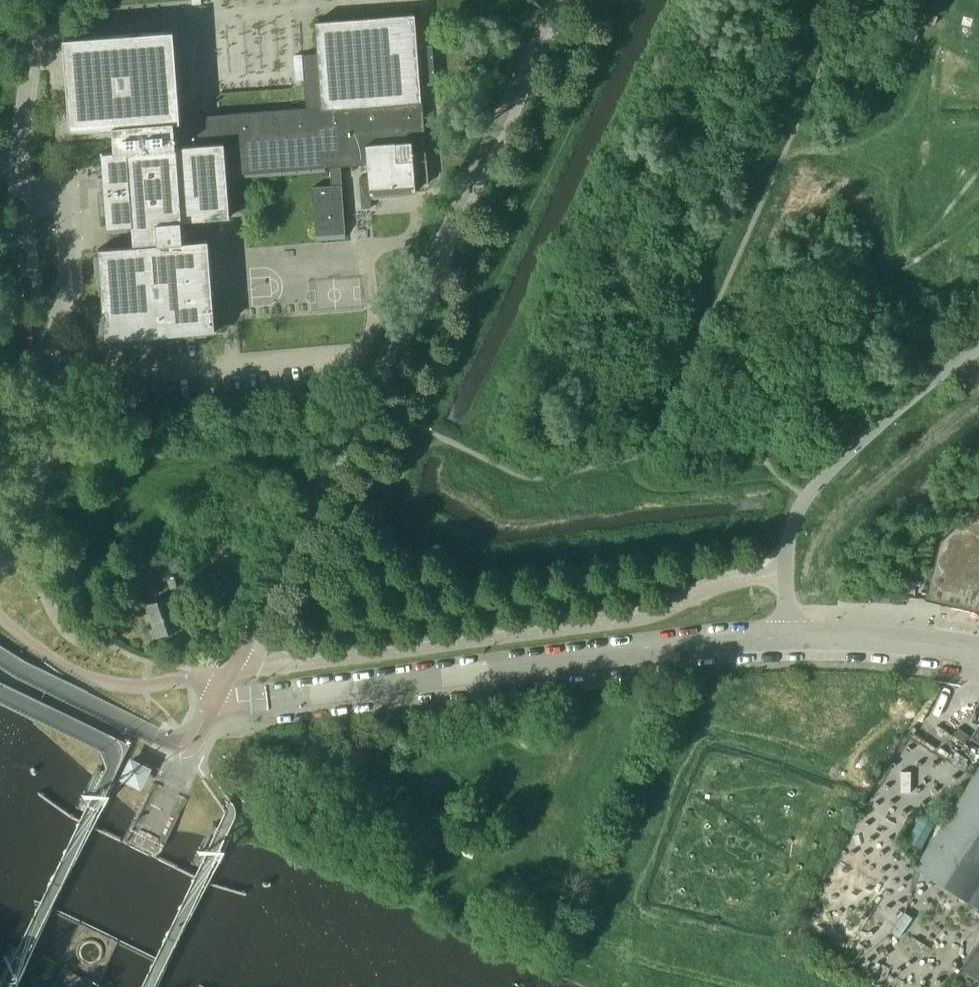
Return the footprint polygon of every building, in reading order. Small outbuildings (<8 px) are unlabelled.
[(370,201),(369,195),(416,191),(413,160),(426,159),(422,99),(421,99),(420,84),(435,83),(432,44),(417,45),(415,14),(315,21),(317,53),(302,54),(304,80),(306,108),(220,114),(226,174),(330,167),(331,185),(312,187),(316,233),(346,231),(341,166),(367,164),(368,176),(359,177),(361,202),(370,201)] [(63,39),(64,49),(70,129),(112,126),(114,151),(101,152),(107,227),(115,226),(116,247),(98,248),(105,339),(215,330),(208,240),(182,242),(181,221),(229,218),(226,174),(220,114),(179,117),(173,30),(63,39)] [(302,54),(294,55),(296,80),(304,80),(302,54)] [(927,596),(978,608),(978,505),(941,540),(927,596)] [(178,550),(154,566),(163,579),(187,564),(178,550)] [(181,574),(168,578),(174,594),(186,590),(181,574)] [(170,596),(146,604),(157,635),(181,627),(170,596)] [(137,781),(140,774),(144,767),(129,760),(122,774),(137,781)] [(99,764),(94,774),(78,808),(97,817),(111,789),(118,773),(105,767),(99,764)] [(916,865),(978,906),(978,768),(916,865)] [(193,863),(212,873),(229,839),(233,830),(228,828),(217,823),(213,821),(207,835),(193,863)] [(13,942),(7,954),(0,968),(0,986),(14,986),(30,954),(31,951),(13,942)] [(964,967),(978,977),(978,944),(964,967)]
